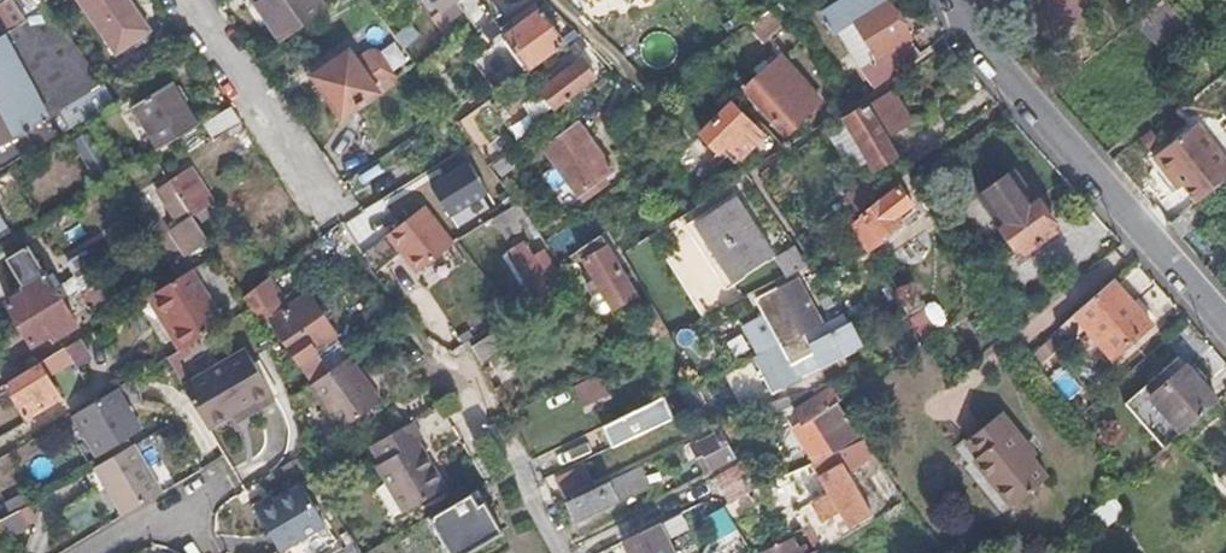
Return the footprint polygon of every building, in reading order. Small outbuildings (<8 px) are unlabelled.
[(0,2),(0,175),(1,177),(11,171),(92,123),(88,118),(117,98),(112,92),(46,0),(4,0),(1,2),(0,2)] [(119,52),(152,28),(133,0),(82,0),(119,52)] [(277,43),(330,10),(324,0),(251,0),(277,43)] [(456,0),(435,0),(443,10),(456,0)] [(633,12),(647,0),(623,0),(633,12)] [(903,1),(894,6),(890,0),(846,0),(823,13),(870,90),(921,51),(901,19),(910,14),(903,1)] [(1174,0),(1160,0),(1139,17),(1160,42),(1189,18),(1174,0)] [(762,38),(783,21),(771,5),(749,22),(762,38)] [(516,18),(521,24),(534,15),(529,8),(516,18)] [(534,15),(521,24),(506,34),(529,67),(564,41),(541,10),(534,15)] [(381,90),(350,47),(314,74),(345,116),(381,90)] [(555,108),(598,77),(585,59),(542,90),(555,108)] [(138,105),(164,149),(202,125),(176,83),(138,105)] [(789,135),(822,101),(804,84),(795,94),(789,89),(765,112),(789,135)] [(847,116),(876,167),(897,155),(888,139),(921,121),(902,86),(847,116)] [(766,133),(736,102),(704,132),(721,149),(725,146),(739,160),(766,133)] [(217,139),(244,121),(233,106),(206,122),(217,139)] [(1200,201),(1225,180),(1225,156),(1197,121),(1149,161),(1173,193),(1186,183),(1200,201)] [(45,222),(115,179),(125,173),(92,123),(11,171),(45,222)] [(613,169),(580,125),(547,148),(581,193),(613,169)] [(449,210),(490,186),(469,149),(428,173),(449,210)] [(222,214),(191,167),(158,188),(181,222),(177,225),(195,252),(216,238),(199,212),(204,210),(210,222),(222,214)] [(1025,256),(1059,231),(1013,168),(979,193),(1025,256)] [(881,238),(918,209),(900,185),(862,214),(881,238)] [(776,251),(742,197),(698,224),(731,278),(776,251)] [(510,236),(533,221),(520,204),(487,224),(498,240),(508,234),(510,236)] [(0,208),(0,237),(12,229),(0,208)] [(420,272),(456,243),(425,208),(390,237),(420,272)] [(615,258),(623,253),(610,230),(581,249),(616,309),(638,295),(615,258)] [(549,276),(557,271),(544,251),(536,256),(528,243),(510,253),(541,301),(557,289),(549,276)] [(80,324),(30,245),(9,259),(29,292),(9,304),(36,346),(56,332),(59,338),(80,324)] [(193,272),(182,279),(151,298),(184,350),(226,324),(193,272)] [(318,381),(351,357),(355,354),(311,291),(301,297),(295,285),(285,293),(272,276),(245,296),(252,308),(256,314),(267,306),(318,381)] [(1152,325),(1114,281),(1077,313),(1116,357),(1152,325)] [(755,301),(780,343),(805,331),(779,287),(755,301)] [(805,331),(780,343),(757,354),(778,391),(802,378),(799,374),(862,341),(851,320),(812,343),(805,331)] [(524,343),(513,322),(481,342),(494,362),(524,343)] [(59,373),(92,356),(79,333),(46,350),(59,373)] [(267,405),(286,394),(256,345),(193,385),(220,427),(264,399),(267,405)] [(384,401),(351,357),(318,381),(313,385),(343,429),(384,401)] [(63,399),(42,364),(8,385),(32,420),(63,399)] [(1153,396),(1183,432),(1218,401),(1189,365),(1157,392),(1153,396)] [(579,407),(607,394),(597,373),(569,387),(579,407)] [(833,385),(831,381),(788,396),(796,409),(833,385)] [(1153,396),(1157,392),(1150,383),(1127,402),(1166,447),(1183,432),(1153,396)] [(836,402),(841,399),(833,385),(796,409),(804,423),(814,417),(835,448),(858,434),(836,402)] [(102,402),(99,397),(77,411),(103,451),(145,424),(123,389),(102,402)] [(1017,434),(993,406),(960,435),(971,450),(967,453),(1005,499),(1039,471),(1013,438),(1017,434)] [(427,439),(415,421),(374,446),(386,465),(380,468),(409,514),(450,491),(421,443),(427,439)] [(737,460),(723,430),(702,440),(715,470),(737,460)] [(888,509),(903,500),(867,439),(816,461),(823,474),(844,462),(849,471),(860,466),(888,509)] [(165,487),(135,440),(100,464),(129,511),(165,487)] [(844,462),(823,474),(832,490),(823,495),(832,513),(842,509),(851,523),(873,511),(849,471),(844,462)] [(557,502),(597,484),(588,464),(548,482),(557,502)] [(739,467),(714,473),(721,501),(746,495),(739,467)] [(620,501),(612,483),(571,502),(579,520),(620,501)] [(327,526),(304,486),(259,514),(283,552),(327,526)] [(479,487),(432,515),(453,552),(466,552),(505,529),(479,487)] [(94,496),(60,507),(68,532),(102,521),(94,496)] [(1112,497),(1090,516),(1104,531),(1126,512),(1112,497)] [(39,520),(30,501),(0,515),(0,532),(3,537),(39,520)] [(722,505),(704,516),(722,546),(741,534),(722,505)] [(625,552),(670,552),(657,526),(620,544),(625,552)] [(806,547),(799,550),(795,541),(769,552),(809,552),(806,547)]
